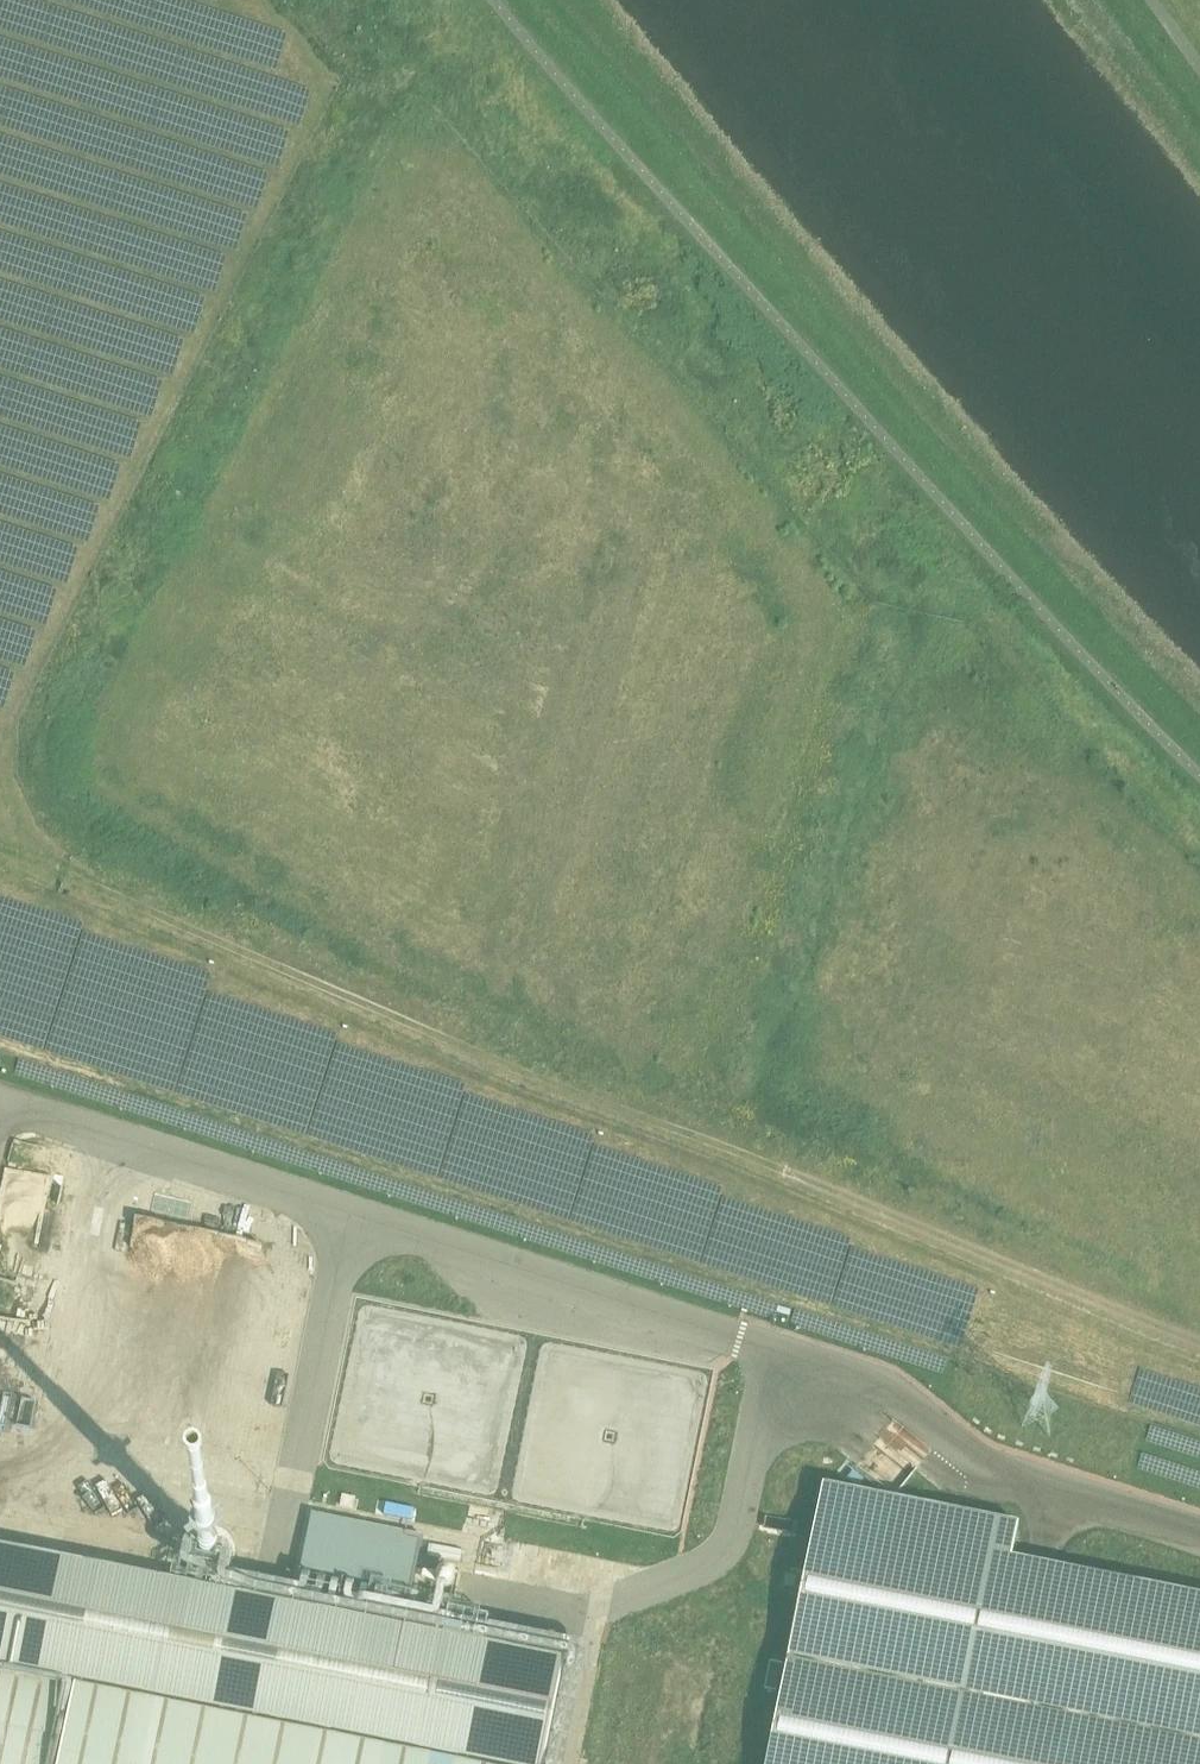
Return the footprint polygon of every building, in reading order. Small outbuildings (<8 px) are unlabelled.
[(362,1484),(513,1501),(525,1398),(516,1395),(521,1350),(496,1347),(492,1358),(473,1342),(458,1380),(434,1360),(417,1366),(439,1384),(435,1425),(451,1383),(456,1387),(450,1441),(435,1440),(419,1394),(403,1387),(407,1352),(419,1348),(421,1332),(397,1323),(371,1331),(386,1378),(397,1374),(395,1385),(368,1394),(362,1377),(359,1403),(372,1405),(370,1411),(362,1484)] [(1012,1557),(1019,1520),(823,1481),(767,1763),(1199,1763),(1199,1595),(1012,1557)] [(422,1536),(311,1514),(299,1571),(411,1594),(422,1536)] [(564,1670),(566,1661),(0,1547),(0,1763),(545,1763),(564,1670)] [(703,1642),(724,1644),(726,1629),(705,1626),(703,1642)] [(770,1662),(764,1689),(776,1691),(781,1664),(770,1662)]
